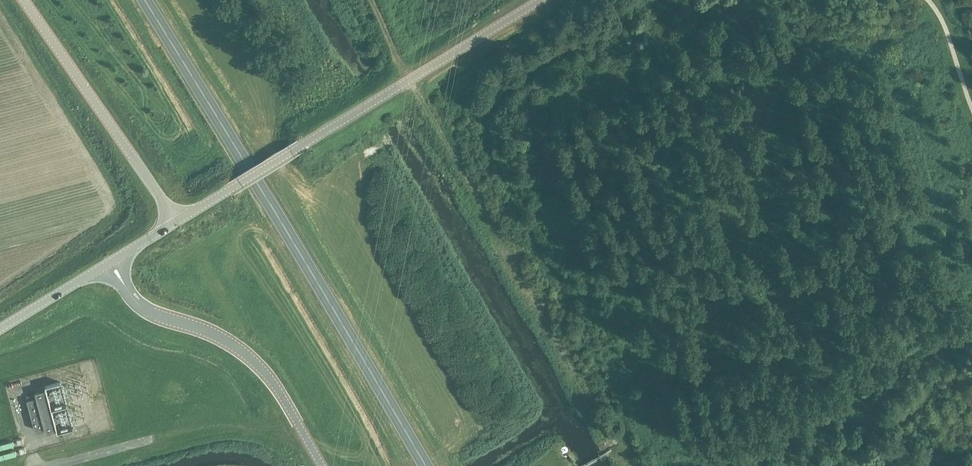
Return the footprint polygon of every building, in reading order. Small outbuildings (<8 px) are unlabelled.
[(48,432),(48,433),(49,435),(55,433),(56,433),(71,429),(71,428),(56,432),(50,410),(65,406),(64,405),(49,409),(43,387),(58,383),(58,382),(43,386),(43,390),(33,392),(34,398),(24,401),(32,430),(42,427),(44,433),(48,432)] [(12,440),(0,443),(0,448),(13,445),(12,440)] [(15,450),(0,454),(0,459),(16,455),(15,450)]
